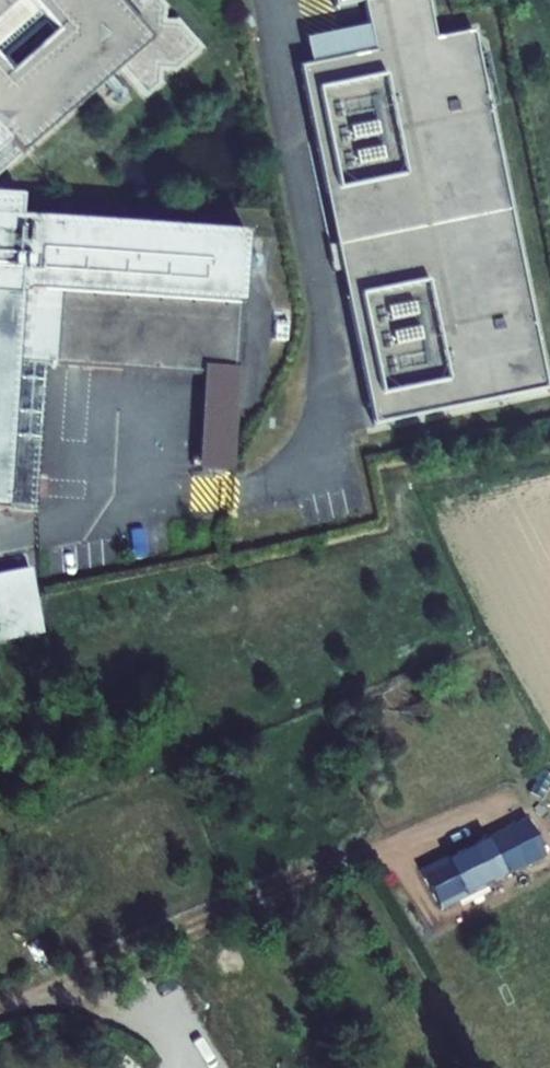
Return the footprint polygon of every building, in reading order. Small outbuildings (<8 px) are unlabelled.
[(123,79),(145,103),(162,90),(163,71),(177,77),(202,52),(177,22),(163,24),(170,11),(157,0),(151,0),(139,12),(130,0),(0,0),(0,181),(123,79)] [(436,0),(341,0),(342,6),(372,0),(383,51),(308,67),(335,193),(340,192),(362,293),(356,294),(384,423),(549,388),(549,351),(481,29),(444,37),(436,0)] [(335,193),(356,294),(362,293),(340,192),(335,193)] [(39,518),(52,363),(61,368),(67,291),(252,305),(258,233),(32,215),(32,196),(0,194),(0,515),(39,518)] [(43,635),(30,570),(0,576),(0,644),(43,635)] [(499,833),(436,870),(457,905),(521,868),(499,833)]
